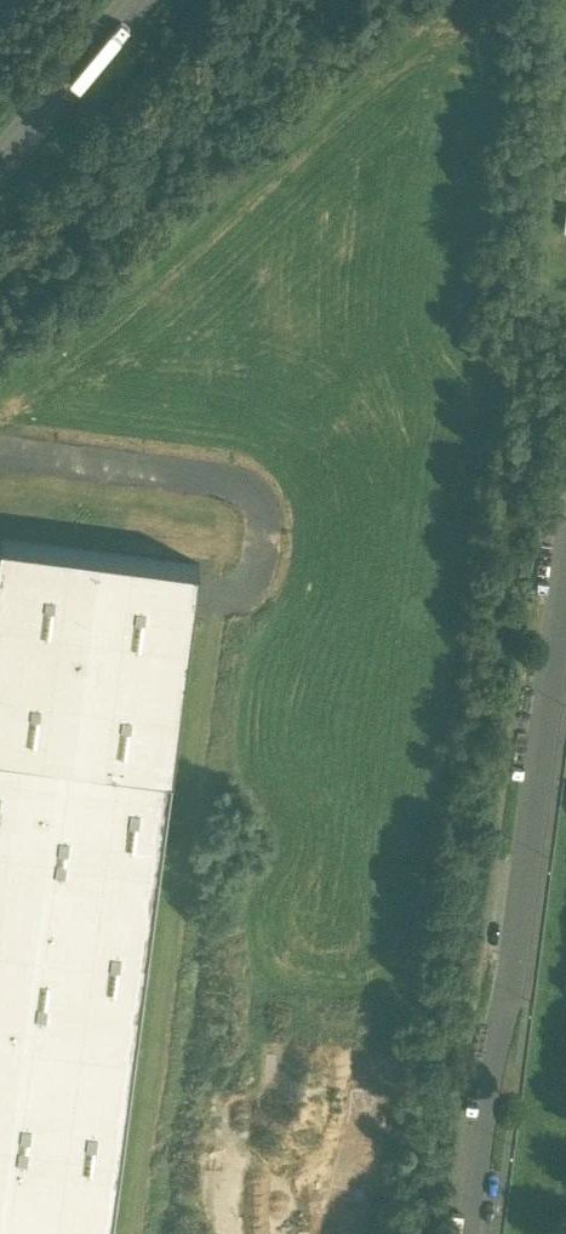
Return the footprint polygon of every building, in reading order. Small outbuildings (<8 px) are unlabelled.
[(1,536),(0,542),(0,747),(173,769),(194,605),(200,562),(1,536)] [(173,770),(173,769),(0,747),(0,1233),(112,1233),(173,770)]
